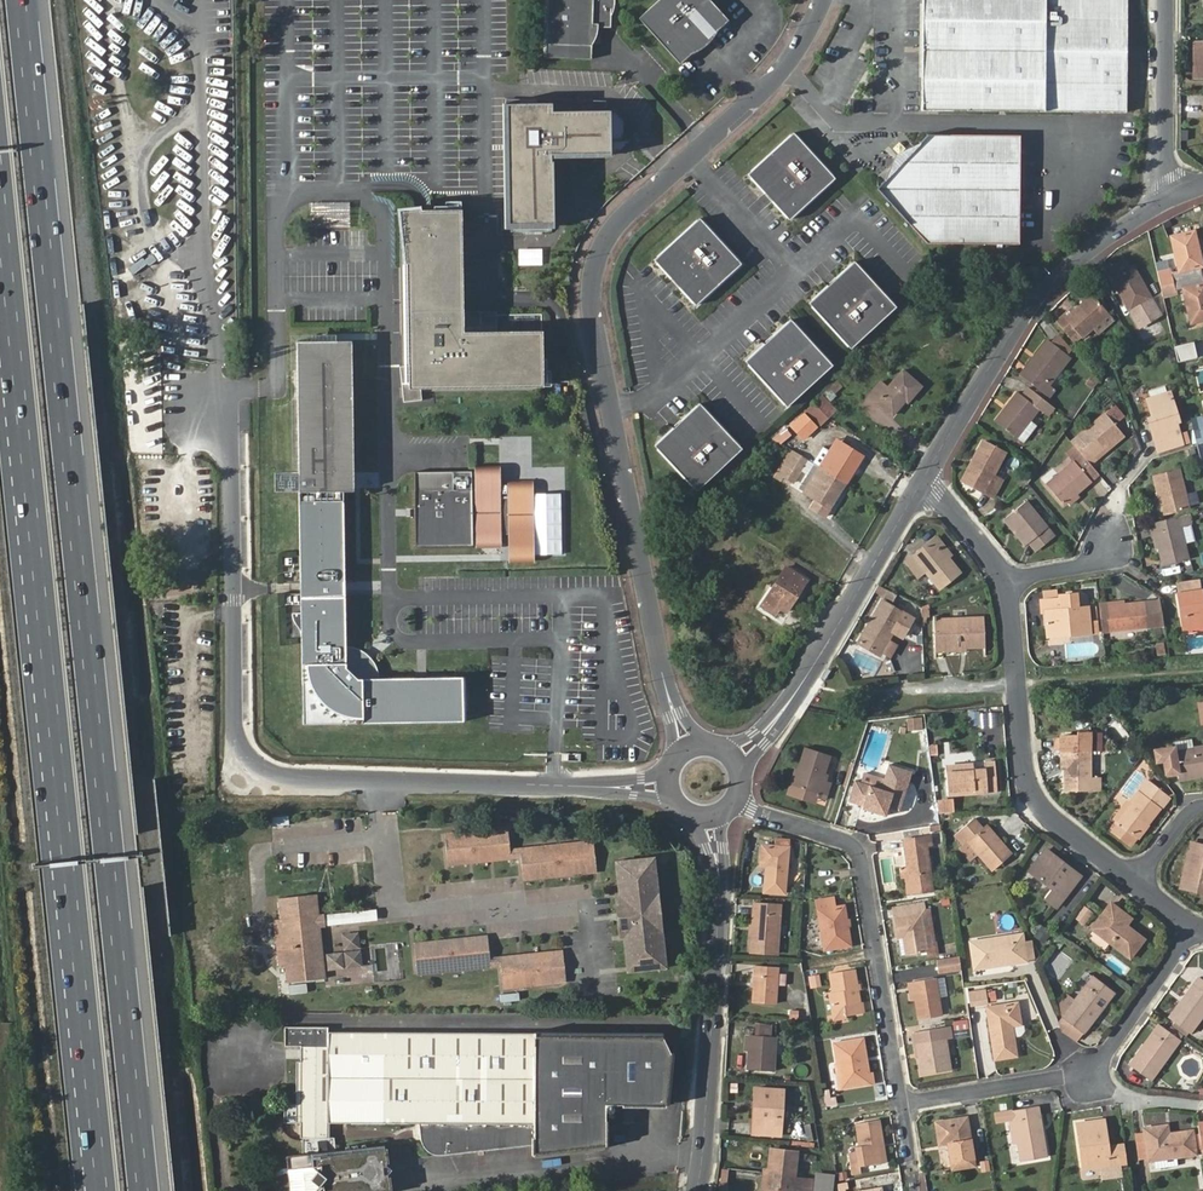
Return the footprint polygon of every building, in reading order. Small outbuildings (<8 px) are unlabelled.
[(545,43),(592,45),(592,26),(611,27),(611,1),(614,1),(614,0),(546,0),(545,43)] [(639,17),(681,64),(695,51),(695,46),(711,32),(718,31),(730,19),(713,0),(657,0),(639,17)] [(923,108),(1127,112),(1129,0),(925,0),(923,108)] [(1200,41),(1200,64),(1195,65),(1194,76),(1202,76),(1202,41),(1200,41)] [(591,60),(592,45),(545,43),(544,57),(591,60)] [(556,156),(614,154),(613,115),(581,116),(556,117),(556,112),(556,108),(504,110),(507,201),(507,219),(558,218),(556,156)] [(1021,132),(929,130),(921,138),(878,183),(927,239),(1019,241),(1021,132)] [(750,175),(792,221),(838,179),(796,132),(750,175)] [(350,228),(350,202),(310,202),(310,227),(350,228)] [(547,331),(469,333),(466,208),(410,209),(416,386),(549,382),(548,362),(547,331)] [(655,262),(697,308),(743,265),(701,220),(655,262)] [(1173,283),(1201,276),(1199,268),(1202,267),(1194,232),(1171,237),(1178,272),(1171,274),(1173,283)] [(518,248),(518,265),(542,265),(542,249),(518,248)] [(1108,267),(1113,276),(1121,290),(1117,292),(1126,309),(1135,325),(1148,318),(1139,303),(1147,298),(1131,266),(1128,268),(1123,259),(1108,267)] [(812,305),(854,351),(900,309),(858,263),(812,305)] [(1121,290),(1113,276),(1109,278),(1117,292),(1121,290)] [(1201,276),(1173,283),(1175,292),(1182,291),(1190,326),(1202,323),(1202,284),(1201,276)] [(1087,292),(1062,316),(1064,318),(1090,295),(1087,292)] [(1064,318),(1062,316),(1054,323),(1068,339),(1075,333),(1080,338),(1092,327),(1107,314),(1090,295),(1064,318)] [(1107,314),(1092,327),(1097,333),(1112,319),(1107,314)] [(794,322),(747,364),(790,410),(836,368),(794,322)] [(295,385),(298,492),(342,491),(354,491),(352,423),(350,341),(294,342),(295,385)] [(1043,384),(1047,387),(1068,361),(1045,343),(1018,376),(1038,391),(1043,384)] [(1191,357),(1188,344),(1173,347),(1176,361),(1191,357)] [(880,382),(868,396),(892,416),(904,401),(907,403),(920,387),(902,371),(887,388),(880,382)] [(1054,393),(1047,387),(1043,384),(1038,391),(1048,400),(1054,393)] [(1037,412),(1041,416),(1047,407),(1026,390),(1020,398),(1015,395),(1004,409),(1006,410),(1006,411),(1006,412),(996,425),(1014,440),(1037,412)] [(1145,400),(1151,417),(1154,426),(1149,427),(1157,452),(1182,444),(1175,424),(1178,423),(1168,393),(1145,400)] [(819,426),(836,409),(822,395),(805,412),(819,426)] [(701,407),(656,450),(698,496),(744,453),(701,407)] [(1045,419),(1052,411),(1047,407),(1041,416),(1045,419)] [(1006,410),(1004,409),(993,423),(996,425),(1006,411),(1006,410)] [(1103,416),(1069,445),(1081,458),(1089,467),(1096,461),(1093,458),(1120,436),(1103,416)] [(1202,444),(1202,429),(1200,417),(1190,420),(1196,446),(1202,444)] [(583,421),(588,445),(596,443),(591,419),(583,421)] [(1024,442),(1037,425),(1031,421),(1018,438),(1024,442)] [(803,441),(796,453),(806,459),(812,447),(803,441)] [(976,465),(965,486),(993,500),(1002,483),(993,478),(1004,455),(982,445),(973,463),(976,465)] [(815,465),(846,483),(855,467),(824,448),(814,464),(815,465)] [(796,453),(790,450),(779,469),(785,472),(788,466),(798,472),(806,459),(796,453)] [(1089,467),(1081,458),(1046,487),(1063,507),(1066,503),(1076,495),(1098,477),(1089,467)] [(962,485),(965,486),(976,465),(973,463),(962,485)] [(825,518),(846,483),(815,465),(800,490),(816,500),(811,509),(825,518)] [(788,466),(785,472),(781,477),(792,484),(798,472),(788,466)] [(534,561),(533,483),(504,483),(504,486),(493,486),(492,470),(471,470),(471,473),(468,473),(468,472),(419,473),(421,548),(469,547),(469,546),(473,546),(473,548),(493,548),(493,536),(505,536),(505,562),(534,561)] [(1156,476),(1162,505),(1157,506),(1159,515),(1188,509),(1181,472),(1156,476)] [(300,577),(344,576),(342,491),(298,492),(300,577)] [(1076,495),(1066,503),(1068,506),(1078,498),(1076,495)] [(1005,518),(1026,545),(1028,543),(1034,551),(1052,537),(1025,503),(1005,518)] [(1022,548),(1026,545),(1005,518),(1002,521),(1022,548)] [(1177,518),(1151,524),(1163,566),(1189,560),(1177,518)] [(938,538),(932,542),(946,560),(949,558),(952,556),(938,538)] [(946,560),(932,542),(906,563),(918,578),(926,572),(939,590),(961,573),(949,558),(946,560)] [(786,566),(761,605),(775,614),(780,606),(787,611),(806,579),(786,566)] [(345,594),(344,576),(300,577),(301,595),(302,677),(303,680),(304,683),(304,687),(307,693),(311,702),(317,709),(320,711),(322,713),(328,717),(333,720),(337,721),(341,722),(344,722),(465,721),(465,677),(380,678),(379,675),(379,672),(377,668),(376,665),(375,662),(373,659),(370,657),(366,653),(363,651),(359,650),(356,649),(353,648),(350,647),(346,646),(345,594)] [(1180,609),(1184,608),(1187,629),(1202,626),(1202,595),(1202,590),(1200,590),(1199,582),(1178,585),(1180,594),(1177,595),(1180,609)] [(901,597),(890,591),(886,598),(897,603),(901,597)] [(1048,611),(1050,633),(1071,631),(1072,635),(1091,633),(1090,607),(1064,608),(1063,599),(1043,601),(1044,612),(1048,611)] [(1161,601),(1146,602),(1148,628),(1165,626),(1161,601)] [(886,640),(889,641),(896,629),(905,634),(911,623),(910,617),(883,602),(859,644),(872,651),(874,647),(880,650),(886,640)] [(1107,606),(1110,632),(1148,628),(1146,602),(1107,606)] [(1107,606),(1100,607),(1103,632),(1110,632),(1107,606)] [(935,620),(936,649),(967,648),(986,647),(985,618),(935,620)] [(880,656),(889,641),(886,640),(880,650),(874,647),(872,651),(880,656)] [(997,714),(984,713),(984,727),(997,727),(997,714)] [(907,717),(907,731),(923,731),(923,717),(907,717)] [(798,770),(793,786),(816,793),(815,796),(826,800),(832,784),(827,782),(822,781),(825,774),(830,756),(806,747),(798,770)] [(1166,773),(1178,772),(1179,778),(1202,775),(1202,748),(1174,752),(1173,748),(1155,750),(1156,761),(1164,760),(1166,773)] [(1065,752),(1066,790),(1101,790),(1100,777),(1092,777),(1091,752),(1065,752)] [(562,753),(562,761),(581,762),(581,754),(562,753)] [(946,767),(948,794),(997,791),(995,761),(986,762),(986,769),(974,770),(973,766),(960,767),(959,766),(946,767)] [(856,782),(849,801),(864,805),(863,808),(885,815),(888,807),(900,811),(912,773),(889,765),(881,790),(856,782)] [(789,785),(793,786),(798,770),(794,769),(789,785)] [(1148,780),(1116,821),(1137,838),(1169,797),(1148,780)] [(938,799),(938,813),(955,813),(955,799),(938,799)] [(967,842),(993,871),(1011,854),(986,825),(982,828),(973,818),(954,835),(963,845),(967,842)] [(446,839),(448,861),(511,855),(510,850),(508,828),(498,829),(499,833),(446,839)] [(445,834),(446,839),(499,833),(498,829),(445,834)] [(905,841),(908,868),(910,885),(932,882),(927,846),(932,845),(931,837),(905,841)] [(761,865),(768,866),(766,892),(786,894),(789,840),(776,839),(776,847),(763,846),(761,865)] [(594,841),(520,848),(521,853),(594,846),(594,841)] [(1182,887),(1202,891),(1202,847),(1192,845),(1182,887)] [(521,858),(523,876),(597,868),(594,846),(521,853),(521,858)] [(511,855),(511,859),(521,858),(521,853),(520,848),(510,850),(511,855)] [(1046,850),(1042,855),(1052,862),(1055,857),(1046,850)] [(511,855),(448,861),(449,866),(511,859),(511,855)] [(1052,862),(1042,855),(1030,871),(1054,890),(1047,898),(1057,907),(1080,876),(1055,857),(1052,862)] [(615,937),(619,936),(623,973),(661,969),(657,932),(661,932),(657,895),(653,895),(649,858),(612,862),(616,899),(611,900),(615,937)] [(597,868),(523,876),(524,881),(597,872),(597,868)] [(910,885),(908,868),(901,869),(902,879),(905,879),(908,894),(933,890),(932,882),(910,885)] [(320,927),(319,915),(317,895),(279,898),(281,920),(275,920),(279,964),(286,964),(288,982),(325,978),(320,927)] [(817,902),(825,950),(851,946),(844,907),(835,908),(833,899),(817,902)] [(894,909),(899,938),(904,938),(907,955),(927,952),(922,915),(925,914),(923,904),(894,909)] [(1074,920),(1086,925),(1093,909),(1080,904),(1074,920)] [(1092,928),(1130,957),(1144,939),(1126,925),(1130,919),(1110,904),(1092,928)] [(754,905),(751,951),(777,953),(780,907),(754,905)] [(1040,925),(1034,936),(1045,943),(1052,932),(1040,925)] [(327,970),(362,968),(360,932),(342,933),(343,952),(326,953),(327,970)] [(1017,959),(1018,962),(1027,961),(1023,935),(971,942),(974,968),(1005,964),(1004,960),(1017,959)] [(415,944),(415,949),(488,941),(487,936),(415,944)] [(415,949),(417,969),(490,962),(490,958),(488,941),(415,949)] [(500,957),(501,962),(564,955),(564,950),(500,957)] [(501,962),(501,966),(503,989),(514,988),(514,983),(566,978),(564,955),(501,962)] [(960,956),(937,960),(939,972),(961,968),(960,956)] [(491,967),(501,966),(501,962),(500,957),(490,958),(490,962),(491,967)] [(418,974),(491,967),(490,962),(417,969),(418,974)] [(756,966),(754,1002),(776,1004),(778,968),(756,966)] [(830,994),(835,1020),(847,1018),(846,1015),(861,1013),(855,971),(832,974),(835,993),(830,994)] [(820,974),(809,975),(810,988),(821,987),(820,974)] [(1063,1016),(1085,1032),(1114,993),(1092,977),(1063,1016)] [(1176,1020),(1190,1031),(1191,1032),(1202,1016),(1202,982),(1197,977),(1170,1016),(1176,1020)] [(514,983),(514,988),(567,982),(566,978),(514,983)] [(913,982),(916,1000),(918,1019),(942,1016),(936,979),(913,982)] [(969,990),(970,1006),(987,1005),(986,989),(969,990)] [(500,993),(500,1002),(520,1001),(519,992),(500,993)] [(987,1007),(995,1060),(1017,1056),(1013,1026),(1021,1025),(1018,1003),(987,1007)] [(807,1020),(808,1011),(789,1009),(788,1019),(807,1020)] [(1058,1022),(1062,1032),(1077,1043),(1085,1032),(1063,1016),(1058,1022)] [(953,1022),(954,1031),(969,1029),(967,1020),(953,1022)] [(1176,1020),(1172,1026),(1184,1035),(1186,1037),(1190,1031),(1176,1020)] [(1179,1042),(1167,1033),(1158,1026),(1152,1034),(1155,1036),(1144,1052),(1141,1050),(1131,1064),(1152,1079),(1179,1042)] [(1184,1035),(1172,1026),(1167,1033),(1179,1042),(1184,1035)] [(666,1100),(670,1071),(672,1054),(663,1037),(663,1032),(536,1032),(536,1033),(329,1032),(328,1028),(286,1027),(285,1045),(302,1045),(301,1103),(292,1103),(290,1104),(287,1107),(285,1111),(285,1122),(302,1123),(302,1137),(304,1137),(303,1154),(288,1156),(292,1190),(391,1190),(384,1145),(334,1150),(332,1137),(329,1137),(330,1121),(419,1123),(421,1138),(422,1143),(425,1148),(427,1151),(431,1153),(434,1154),(439,1155),(532,1145),(532,1157),(578,1152),(601,1150),(601,1149),(601,1141),(598,1141),(598,1123),(598,1122),(601,1121),(606,1122),(606,1114),(606,1107),(608,1103),(631,1104),(631,1096),(633,1097),(661,1097),(661,1100),(666,1100)] [(691,1039),(691,1028),(681,1027),(681,1038),(691,1039)] [(755,1036),(772,1037),(772,1027),(756,1027),(755,1036)] [(923,1043),(916,1044),(921,1075),(951,1070),(946,1039),(952,1039),(950,1027),(921,1032),(923,1043)] [(915,1033),(916,1044),(923,1043),(921,1032),(915,1033)] [(1155,1036),(1152,1034),(1141,1050),(1144,1052),(1155,1036)] [(750,1036),(749,1052),(748,1070),(774,1072),(776,1038),(772,1037),(755,1036),(750,1036)] [(839,1065),(843,1087),(873,1082),(872,1073),(868,1074),(863,1040),(836,1044),(839,1065)] [(756,1088),(755,1101),(760,1102),(758,1124),(781,1126),(783,1091),(756,1088)] [(666,1104),(666,1100),(661,1100),(661,1097),(633,1097),(631,1096),(631,1104),(666,1104)] [(760,1102),(755,1101),(753,1133),(780,1136),(781,1126),(758,1124),(760,1102)] [(1015,1120),(1018,1142),(1021,1159),(1046,1155),(1038,1106),(994,1113),(996,1123),(1009,1121),(1015,1120)] [(936,1123),(940,1144),(949,1143),(954,1168),(975,1165),(967,1119),(936,1123)] [(878,1143),(884,1142),(880,1120),(857,1123),(861,1146),(856,1147),(857,1152),(849,1153),(852,1173),(861,1172),(860,1166),(881,1163),(878,1143)] [(1013,1142),(1018,1142),(1015,1120),(1009,1121),(1013,1142)] [(1090,1167),(1127,1162),(1125,1146),(1107,1148),(1103,1121),(1078,1124),(1082,1151),(1088,1151),(1090,1167)] [(1145,1129),(1146,1134),(1148,1157),(1149,1160),(1195,1153),(1195,1150),(1193,1135),(1192,1131),(1168,1134),(1167,1126),(1145,1129)] [(1136,1135),(1139,1158),(1148,1157),(1146,1134),(1136,1135)] [(1195,1150),(1202,1149),(1200,1134),(1193,1135),(1195,1150)] [(887,1162),(884,1142),(878,1143),(881,1163),(887,1162)] [(769,1171),(768,1188),(790,1190),(811,1190),(812,1181),(795,1179),(797,1153),(771,1150),(769,1171)] [(769,1171),(763,1170),(761,1190),(790,1190),(768,1188),(769,1171)]
